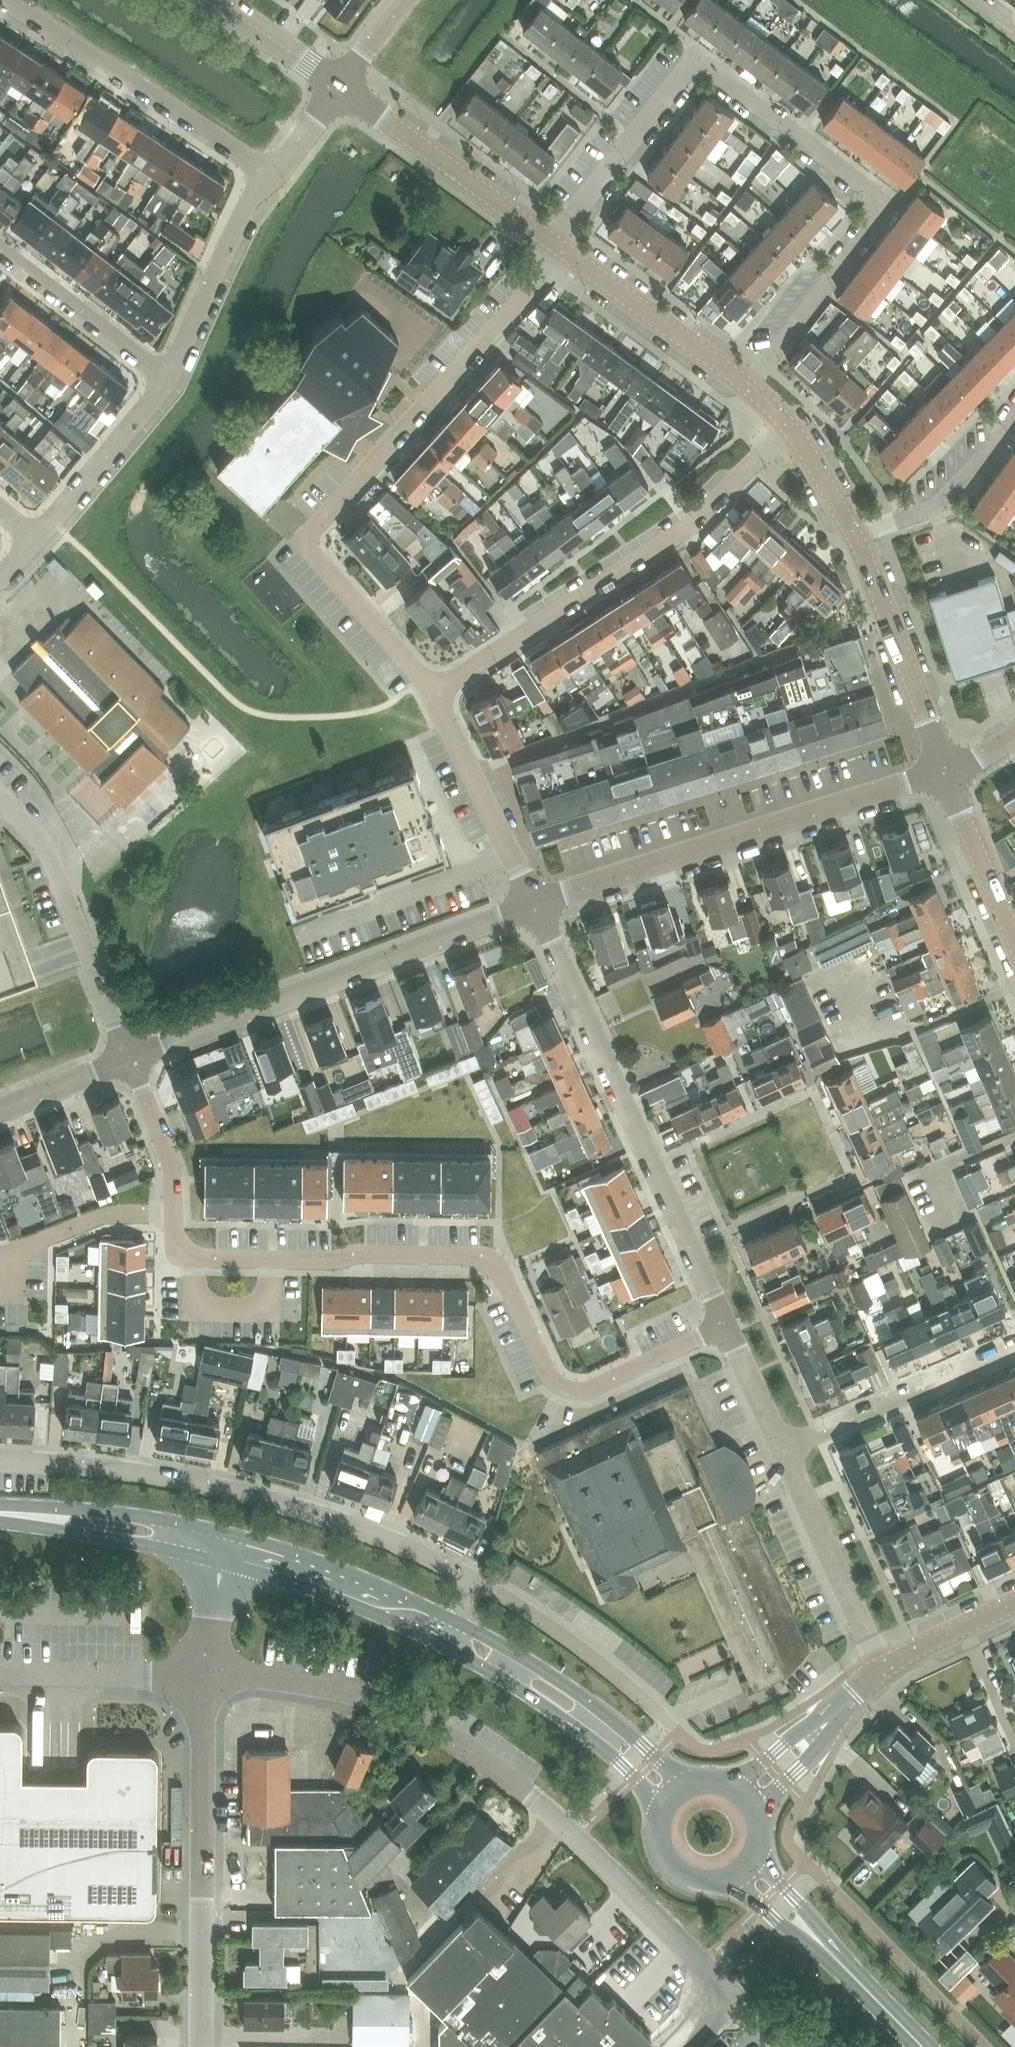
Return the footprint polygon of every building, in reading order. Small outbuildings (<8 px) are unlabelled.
[(347,15),(356,4),(357,4),(359,1),(358,0),(327,0),(347,15)] [(543,45),(561,21),(543,7),(549,0),(529,0),(522,9),(532,16),(522,29),(543,45)] [(609,4),(618,11),(625,3),(622,0),(613,0),(609,4)] [(704,33),(724,6),(716,0),(696,0),(683,17),(704,33)] [(773,8),(774,9),(781,15),(790,3),(787,0),(780,0),(773,8)] [(790,3),(781,15),(789,21),(798,9),(798,8),(790,3)] [(704,33),(724,48),(744,22),(724,6),(704,33)] [(637,12),(630,21),(639,28),(646,19),(637,12)] [(744,22),(724,48),(745,63),(765,37),(770,29),(750,14),(744,22)] [(572,29),(562,21),(561,21),(543,45),(563,60),(582,37),(581,37),(586,30),(577,23),(572,29)] [(822,46),(831,33),(824,28),(814,40),(822,46)] [(21,46),(0,33),(0,77),(21,46)] [(831,33),(822,46),(830,51),(839,39),(831,33)] [(582,37),(563,60),(583,77),(602,53),(582,37)] [(765,37),(745,63),(765,78),(785,52),(765,37)] [(0,77),(0,99),(12,80),(24,88),(42,61),(21,46),(0,77)] [(505,60),(516,69),(525,58),(513,49),(505,60)] [(785,52),(765,78),(785,94),(805,68),(785,52)] [(622,69),(602,53),(583,77),(603,92),(622,69)] [(23,116),(22,118),(32,125),(65,76),(42,61),(24,88),(35,95),(27,106),(29,107),(23,116)] [(525,70),(535,77),(540,70),(531,63),(525,70)] [(805,68),(785,94),(807,109),(826,84),(805,68)] [(881,86),(888,77),(881,71),(874,81),(881,86)] [(65,76),(32,125),(41,130),(55,108),(67,116),(85,89),(65,76)] [(501,76),(495,84),(503,91),(510,82),(501,76)] [(511,91),(520,101),(537,86),(528,76),(511,91)] [(550,81),(542,91),(549,96),(557,87),(550,81)] [(901,102),(909,92),(901,86),(894,96),(901,102)] [(455,114),(475,130),(494,107),(473,91),(455,114)] [(718,134),(717,135),(723,139),(730,130),(724,126),(733,113),(707,94),(692,115),(718,134)] [(840,97),(822,121),(843,137),(863,111),(842,95),(840,97)] [(92,150),(118,111),(96,96),(78,123),(91,132),(83,144),(92,150)] [(586,124),(592,115),(576,102),(569,111),(586,124)] [(922,117),(929,107),(922,102),(914,112),(922,117)] [(494,107),(475,130),(496,146),(514,123),(494,107)] [(118,111),(92,150),(86,159),(85,160),(94,166),(100,156),(101,157),(110,144),(121,151),(138,124),(118,111)] [(863,111),(843,137),(863,152),(883,126),(863,111)] [(677,135),(703,154),(703,153),(717,135),(717,134),(692,115),(677,135)] [(943,117),(935,127),(944,134),(951,124),(943,117)] [(22,118),(14,129),(15,130),(24,136),(32,125),(22,118)] [(545,147),(534,139),(516,162),(536,178),(554,155),(558,159),(580,131),(567,120),(545,147)] [(496,146),(516,162),(534,139),(514,123),(496,146)] [(138,124),(121,151),(132,158),(116,181),(127,188),(159,138),(138,124)] [(32,125),(24,136),(34,143),(36,139),(42,131),(41,130),(32,125)] [(863,152),(883,168),(903,142),(883,126),(863,152)] [(703,154),(677,135),(662,155),(687,175),(703,154)] [(159,138),(127,188),(135,193),(151,170),(163,178),(180,152),(159,138)] [(903,142),(883,168),(904,183),(924,157),(903,142)] [(83,144),(77,153),(86,159),(92,150),(83,144)] [(776,147),(770,154),(778,161),(779,162),(785,156),(776,147)] [(751,148),(745,155),(756,163),(758,160),(761,155),(751,148)] [(158,214),(150,226),(159,232),(161,230),(170,216),(202,167),(181,152),(180,152),(163,178),(155,191),(168,199),(161,210),(158,214)] [(0,185),(0,219),(5,223),(22,201),(11,193),(35,162),(24,154),(18,162),(11,171),(0,185)] [(2,165),(11,171),(18,162),(10,155),(2,165)] [(647,176),(680,200),(687,190),(680,185),(687,175),(662,155),(647,176)] [(98,173),(83,163),(76,173),(75,174),(84,179),(89,182),(92,184),(98,173)] [(11,171),(2,165),(0,168),(0,185),(11,171)] [(170,216),(161,230),(187,248),(195,237),(177,225),(194,199),(207,207),(224,181),(202,167),(170,216)] [(760,167),(755,174),(764,183),(770,176),(769,174),(760,167)] [(736,168),(731,175),(741,183),(746,176),(736,168)] [(77,180),(70,190),(77,196),(85,185),(77,180)] [(813,181),(797,200),(820,221),(837,202),(813,181)] [(115,184),(108,196),(115,201),(123,189),(115,184)] [(58,205),(68,193),(59,186),(50,198),(58,205)] [(721,188),(716,195),(726,203),(731,196),(721,188)] [(745,188),(735,201),(736,202),(744,209),(755,197),(745,188)] [(31,239),(53,255),(72,230),(81,218),(70,210),(79,198),(77,196),(70,190),(68,193),(58,205),(51,214),(31,239)] [(116,202),(125,208),(133,196),(123,190),(116,202)] [(657,204),(662,197),(652,190),(647,197),(657,204)] [(30,197),(10,222),(31,239),(51,214),(58,205),(50,198),(47,201),(34,191),(30,197)] [(918,192),(902,213),(927,233),(944,212),(918,192)] [(779,219),(803,240),(820,221),(797,200),(796,200),(779,219)] [(607,230),(628,245),(647,220),(646,219),(651,213),(641,206),(637,212),(626,204),(607,230)] [(673,205),(668,212),(678,219),(683,212),(673,205)] [(114,206),(103,220),(110,225),(121,211),(114,206)] [(706,209),(701,216),(711,223),(716,216),(708,210),(706,209)] [(729,209),(724,216),(734,224),(739,217),(729,209)] [(110,225),(118,231),(129,217),(121,211),(110,225)] [(927,233),(902,213),(886,233),(912,253),(927,233)] [(53,255),(74,272),(110,225),(103,220),(102,219),(93,230),(91,228),(83,238),(72,230),(53,255)] [(647,219),(628,245),(649,260),(667,234),(647,219)] [(763,237),(762,238),(785,259),(786,258),(803,240),(779,219),(763,237)] [(696,222),(691,229),(701,236),(706,229),(696,222)] [(110,225),(74,272),(94,288),(114,262),(103,254),(114,241),(120,233),(118,231),(110,225)] [(715,229),(709,236),(719,244),(725,237),(715,229)] [(428,231),(403,266),(421,279),(418,283),(419,283),(437,297),(434,301),(450,312),(475,279),(462,269),(469,260),(474,254),(460,244),(455,250),(428,231)] [(886,233),(871,253),(897,273),(912,253),(886,233)] [(688,249),(667,234),(649,260),(669,275),(688,249)] [(155,235),(150,241),(159,248),(163,243),(164,242),(155,235)] [(746,255),(745,256),(769,278),(770,276),(785,259),(762,238),(746,255)] [(115,304),(144,268),(122,251),(114,262),(94,288),(115,304)] [(966,252),(961,259),(971,266),(976,259),(966,252)] [(897,273),(871,253),(856,273),(881,293),(897,273)] [(735,315),(753,295),(729,274),(708,255),(700,264),(721,283),(711,293),(712,294),(724,305),(720,310),(721,311),(730,319),(734,314),(735,315)] [(745,256),(729,274),(753,295),(769,278),(745,256)] [(162,264),(160,263),(152,257),(144,268),(115,304),(137,321),(140,317),(156,329),(172,309),(156,296),(157,296),(154,294),(164,281),(155,274),(162,264)] [(987,259),(981,265),(990,274),(995,268),(987,259)] [(918,272),(927,280),(937,269),(928,261),(918,272)] [(983,280),(990,274),(981,265),(974,272),(983,280)] [(950,271),(944,278),(954,285),(960,278),(950,271)] [(840,294),(836,298),(862,317),(862,318),(868,311),(875,316),(888,300),(881,294),(881,293),(856,273),(840,294)] [(694,297),(706,286),(695,274),(683,286),(694,297)] [(964,285),(957,291),(966,300),(973,293),(964,285)] [(928,297),(938,304),(943,297),(933,290),(928,297)] [(32,310),(11,294),(0,308),(0,326),(3,328),(0,331),(0,351),(32,310)] [(712,294),(697,311),(711,321),(721,311),(720,310),(724,305),(712,294)] [(540,364),(574,318),(564,311),(567,308),(558,301),(556,305),(553,303),(539,322),(550,330),(538,346),(519,332),(511,343),(520,349),(540,364)] [(947,304),(941,310),(950,319),(956,313),(947,304)] [(305,361),(304,365),(296,380),(296,381),(217,469),(261,509),(262,507),(265,510),(274,499),(272,497),(320,443),(346,456),(391,369),(385,366),(398,340),(362,307),(344,319),(341,314),(314,331),(300,359),(305,361)] [(911,316),(921,324),(926,317),(916,309),(911,316)] [(22,342),(31,350),(51,325),(32,310),(0,351),(0,371),(22,342)] [(1003,323),(1014,335),(1014,311),(1004,322),(1003,323)] [(985,341),(1008,364),(1014,357),(1014,335),(1003,323),(993,314),(987,320),(997,330),(985,341)] [(809,338),(788,362),(807,379),(829,355),(848,334),(858,323),(850,317),(841,327),(839,324),(819,347),(809,338)] [(534,373),(533,374),(547,384),(562,363),(559,361),(570,345),(580,353),(581,353),(595,334),(574,318),(540,364),(534,373)] [(930,323),(924,329),(925,329),(924,330),(933,338),(939,332),(930,323)] [(34,368),(26,378),(27,379),(28,379),(35,385),(70,340),(51,325),(31,350),(40,357),(33,366),(34,367),(35,368),(34,368)] [(829,355),(807,379),(826,396),(854,365),(865,353),(878,339),(864,328),(843,351),(847,354),(839,364),(829,355)] [(890,340),(900,348),(905,341),(895,333),(890,340)] [(581,353),(580,353),(575,360),(578,362),(580,374),(575,382),(576,383),(583,389),(585,390),(588,386),(594,379),(593,378),(615,349),(595,334),(581,353)] [(33,387),(25,398),(32,403),(42,390),(43,391),(45,389),(51,381),(61,388),(69,379),(88,354),(70,340),(35,385),(33,387)] [(935,353),(950,367),(955,362),(961,367),(968,359),(948,340),(935,353)] [(985,341),(968,359),(991,382),(1008,364),(985,341)] [(914,342),(907,349),(914,355),(916,357),(922,351),(923,351),(914,342)] [(513,358),(533,374),(534,373),(540,364),(520,349),(513,358)] [(625,356),(615,349),(593,378),(594,379),(603,385),(610,375),(621,383),(635,364),(633,362),(635,359),(627,353),(625,356)] [(71,396),(66,403),(67,404),(75,410),(77,408),(88,394),(107,369),(89,355),(88,354),(69,379),(70,379),(79,386),(71,396)] [(892,369),(900,360),(894,354),(885,363),(892,369)] [(961,367),(950,377),(973,400),(991,382),(968,359),(961,367)] [(499,362),(482,382),(525,421),(532,413),(511,394),(522,383),(499,362)] [(638,365),(635,364),(621,383),(633,391),(625,403),(634,409),(656,379),(646,371),(648,368),(640,362),(638,365)] [(873,382),(854,365),(826,396),(845,413),(873,382)] [(907,383),(913,377),(904,368),(898,374),(907,383)] [(75,410),(72,414),(88,426),(104,405),(109,409),(127,384),(107,369),(88,394),(77,408),(75,410)] [(973,400),(950,377),(932,396),(955,418),(973,400)] [(26,378),(17,390),(18,391),(25,398),(33,387),(35,385),(28,379),(27,379),(26,378)] [(656,379),(634,409),(654,424),(662,413),(676,394),(674,392),(677,389),(669,383),(666,386),(656,379)] [(482,382),(464,401),(495,429),(505,418),(517,429),(524,422),(525,421),(482,382)] [(575,382),(567,394),(575,400),(583,389),(576,383),(575,382)] [(890,402),(896,396),(887,387),(881,394),(890,402)] [(676,394),(662,413),(673,421),(664,434),(673,440),(697,408),(676,394)] [(13,396),(8,402),(16,409),(22,403),(13,396)] [(915,414),(914,414),(937,436),(938,436),(955,418),(932,396),(915,414)] [(487,422),(464,401),(462,403),(460,401),(451,410),(453,413),(447,421),(469,441),(487,422)] [(3,425),(0,428),(0,465),(21,440),(15,434),(15,427),(30,410),(22,403),(16,409),(16,410),(11,416),(10,417),(3,425)] [(8,403),(2,410),(10,417),(11,416),(16,410),(8,403)] [(67,404),(53,421),(54,421),(61,428),(72,414),(75,410),(67,404)] [(590,407),(587,412),(588,412),(592,415),(595,418),(602,409),(596,405),(590,407)] [(697,408),(678,434),(659,460),(679,476),(704,443),(718,424),(715,422),(717,419),(709,413),(707,416),(697,408)] [(920,454),(897,432),(875,410),(867,419),(889,440),(879,451),(889,461),(886,463),(898,475),(901,472),(902,473),(920,454)] [(532,413),(525,421),(534,429),(536,431),(543,422),(532,413)] [(72,414),(61,428),(86,449),(98,436),(87,427),(88,426),(72,414)] [(914,414),(897,432),(920,454),(937,436),(914,414)] [(469,441),(447,421),(429,440),(452,460),(469,441)] [(524,422),(517,429),(526,437),(527,438),(534,429),(525,421),(524,422)] [(0,465),(0,468),(17,483),(52,441),(58,434),(50,427),(32,449),(21,440),(0,465)] [(569,430),(551,447),(558,455),(574,442),(578,439),(569,430)] [(52,441),(17,483),(36,499),(44,488),(49,492),(59,481),(54,477),(58,472),(48,462),(54,455),(66,441),(58,434),(52,441)] [(623,443),(634,452),(641,442),(634,437),(628,437),(623,443)] [(419,452),(411,460),(458,501),(465,493),(441,472),(452,460),(429,440),(427,442),(425,439),(416,449),(419,452)] [(478,449),(490,460),(498,451),(486,441),(478,449)] [(608,481),(624,503),(648,485),(615,441),(605,449),(619,468),(618,469),(620,472),(608,481)] [(632,453),(640,460),(650,453),(641,442),(634,452),(632,453)] [(1003,466),(1014,474),(1014,448),(1003,466)] [(471,456),(470,458),(482,468),(489,461),(490,460),(478,449),(471,456)] [(640,460),(654,480),(664,472),(650,453),(640,460)] [(458,501),(411,460),(405,467),(401,465),(393,474),(396,477),(394,479),(416,500),(427,488),(450,509),(457,502),(458,501)] [(536,464),(522,477),(531,487),(545,473),(536,464)] [(565,464),(553,472),(575,501),(566,508),(569,511),(587,536),(599,527),(596,524),(605,518),(605,517),(571,473),(565,464)] [(988,486),(1014,505),(1014,503),(1014,474),(1003,466),(988,486)] [(577,468),(571,473),(605,517),(613,511),(616,515),(627,506),(624,503),(608,481),(596,490),(594,487),(595,482),(584,468),(579,467),(577,468)] [(1014,505),(988,486),(973,507),(999,526),(1014,505)] [(406,523),(414,514),(388,491),(380,500),(393,512),(379,524),(370,514),(353,529),(350,526),(340,535),(355,551),(358,548),(367,558),(406,523)] [(542,496),(532,503),(565,547),(585,533),(569,511),(568,512),(557,520),(547,507),(549,505),(542,496)] [(565,547),(532,503),(529,500),(519,508),(528,521),(531,519),(541,532),(529,541),(545,562),(565,547)] [(457,502),(450,509),(451,510),(460,518),(467,509),(461,504),(458,501),(457,502)] [(699,548),(689,555),(702,575),(702,574),(711,587),(710,588),(710,590),(721,578),(732,565),(741,556),(752,543),(771,523),(752,506),(744,515),(734,507),(733,506),(732,505),(724,514),(723,515),(708,532),(702,538),(712,548),(710,550),(711,550),(718,557),(719,557),(722,559),(712,568),(710,565),(705,557),(699,548)] [(406,523),(367,558),(376,569),(374,572),(387,587),(399,575),(396,572),(410,560),(400,549),(418,533),(416,531),(423,523),(414,514),(406,523)] [(482,523),(476,516),(452,538),(458,545),(482,523)] [(526,577),(492,533),(484,522),(477,528),(485,538),(482,540),(500,563),(489,571),(505,593),(506,592),(508,595),(520,586),(518,583),(526,577)] [(744,575),(743,577),(750,583),(789,540),(771,523),(752,543),(762,552),(750,565),(752,567),(744,575)] [(493,533),(492,533),(526,577),(534,571),(536,574),(548,565),(545,562),(529,541),(522,531),(513,539),(503,525),(500,527),(493,533)] [(421,568),(449,545),(437,535),(412,557),(421,567),(420,567),(421,568)] [(789,540),(750,583),(757,589),(766,579),(768,581),(780,569),(789,577),(810,553),(800,544),(797,547),(789,540)] [(1014,573),(1014,561),(999,549),(993,558),(1014,573)] [(810,553),(789,577),(797,585),(786,597),(789,599),(779,610),(786,616),(826,573),(817,566),(820,563),(810,553)] [(680,560),(656,576),(671,600),(684,591),(693,606),(694,605),(700,614),(711,607),(680,560)] [(844,590),(826,573),(786,616),(792,622),(801,613),(804,616),(817,602),(826,610),(838,597),(841,599),(846,594),(843,591),(844,590)] [(464,585),(455,593),(463,602),(464,600),(487,630),(479,635),(469,625),(466,628),(461,632),(475,647),(475,646),(499,630),(483,609),(495,600),(477,576),(476,575),(464,585)] [(743,575),(725,594),(733,602),(737,597),(750,583),(743,577),(744,575),(743,575)] [(954,679),(1014,660),(1014,640),(1011,628),(1012,628),(1006,608),(1005,608),(995,575),(928,596),(954,679)] [(656,576),(635,590),(666,637),(675,630),(668,620),(667,621),(658,608),(671,600),(656,576)] [(85,587),(96,597),(103,590),(93,579),(85,587)] [(422,622),(446,601),(429,581),(405,602),(422,622)] [(750,583),(737,597),(744,603),(757,589),(750,583)] [(635,590),(614,603),(629,627),(639,621),(654,644),(666,637),(635,590)] [(446,601),(422,622),(439,641),(463,620),(455,611),(460,607),(451,596),(446,601)] [(626,668),(636,662),(637,661),(619,634),(629,627),(614,603),(593,617),(624,664),(623,665),(626,668)] [(737,637),(720,608),(703,619),(720,647),(737,637)] [(18,700),(87,770),(91,766),(103,780),(101,782),(124,806),(168,764),(159,755),(190,725),(159,693),(164,688),(88,610),(66,632),(60,626),(44,641),(41,638),(37,642),(33,645),(36,648),(12,672),(29,690),(18,700)] [(582,620),(570,628),(590,658),(600,652),(613,671),(623,665),(624,664),(593,617),(584,623),(582,620)] [(743,631),(753,646),(765,639),(755,623),(743,631)] [(560,638),(551,644),(575,681),(582,692),(593,686),(586,675),(597,669),(590,658),(570,628),(558,636),(560,638)] [(828,663),(806,670),(811,687),(867,669),(857,636),(822,646),(828,663)] [(540,646),(524,657),(534,672),(538,669),(546,681),(558,673),(566,686),(575,681),(551,644),(542,650),(540,646)] [(685,657),(699,677),(717,670),(701,646),(685,657)] [(806,670),(801,654),(774,664),(789,709),(815,701),(811,687),(806,670)] [(648,680),(636,662),(626,668),(637,684),(639,687),(648,680)] [(479,699),(469,704),(473,712),(470,713),(475,725),(479,723),(480,726),(481,728),(510,714),(545,697),(523,663),(512,670),(526,692),(505,702),(497,685),(477,695),(479,699)] [(803,755),(789,709),(774,664),(728,681),(756,770),(803,755)] [(680,683),(690,678),(682,665),(672,671),(680,683)] [(886,729),(867,669),(811,687),(815,701),(830,747),(886,729)] [(728,681),(691,695),(718,781),(756,770),(728,681)] [(637,684),(624,692),(630,702),(633,700),(633,701),(641,696),(641,695),(643,694),(639,687),(637,684)] [(718,781),(691,695),(634,717),(661,799),(718,781)] [(558,717),(566,729),(597,717),(586,698),(558,717)] [(830,747),(815,701),(789,709),(803,755),(830,747)] [(553,733),(566,729),(558,717),(553,710),(543,717),(553,733)] [(510,714),(481,728),(492,751),(502,747),(504,752),(524,743),(510,714)] [(615,724),(617,731),(597,737),(621,812),(661,799),(634,717),(615,724)] [(597,737),(568,746),(592,821),(621,812),(597,737)] [(592,821),(568,746),(512,763),(535,838),(592,821)] [(428,804),(414,766),(409,768),(411,773),(398,778),(396,773),(374,781),(376,786),(361,791),(360,786),(317,802),(319,807),(305,812),(303,808),(281,816),(283,820),(270,825),(268,820),(263,822),(265,827),(262,828),(266,840),(270,839),(278,860),(282,859),(285,868),(281,870),(289,891),(286,892),(290,905),(294,903),(295,908),(300,906),(299,901),(311,897),(313,902),(335,893),(333,889),(348,883),(350,888),(364,883),(364,882),(377,877),(377,878),(392,872),(390,867),(405,862),(407,867),(428,859),(427,854),(439,849),(441,854),(446,852),(432,814),(428,815),(426,810),(424,806),(428,804)] [(95,780),(73,801),(101,829),(123,808),(95,780)] [(999,794),(1014,820),(1014,784),(999,794)] [(890,870),(877,874),(884,895),(897,891),(898,893),(931,878),(926,866),(908,873),(903,860),(919,855),(909,825),(882,834),(892,863),(888,864),(890,870)] [(1002,835),(994,841),(997,851),(1008,844),(1002,835)] [(863,889),(849,844),(822,853),(836,898),(863,889)] [(763,874),(761,875),(764,885),(766,884),(772,902),(786,898),(794,921),(803,918),(811,940),(820,936),(826,933),(810,886),(798,890),(788,863),(762,871),(763,874)] [(885,899),(884,895),(877,874),(877,873),(862,878),(870,903),(885,899)] [(763,936),(754,907),(737,912),(728,883),(702,891),(712,922),(726,917),(733,937),(748,932),(750,940),(763,936)] [(35,980),(0,884),(0,992),(35,980)] [(897,919),(886,924),(887,926),(891,935),(946,912),(935,886),(909,897),(916,912),(897,920),(897,919)] [(656,901),(642,906),(643,909),(642,910),(652,941),(670,935),(672,940),(672,941),(680,942),(686,940),(689,951),(690,953),(701,949),(702,949),(701,947),(696,930),(684,934),(683,931),(678,916),(673,918),(668,902),(657,905),(656,901)] [(946,912),(891,935),(895,945),(896,947),(907,942),(906,941),(925,933),(931,948),(957,937),(946,912)] [(820,965),(874,940),(863,916),(826,933),(811,940),(809,941),(820,965)] [(628,959),(615,918),(588,927),(598,957),(611,952),(614,963),(628,959)] [(886,924),(870,931),(874,940),(875,942),(891,935),(887,926),(886,924)] [(891,935),(875,942),(879,951),(895,945),(891,935)] [(892,980),(897,992),(912,985),(967,962),(957,937),(931,948),(922,952),(927,965),(892,980)] [(715,945),(703,949),(706,961),(718,957),(715,945)] [(783,957),(791,973),(811,964),(803,947),(783,956),(783,957)] [(469,1015),(483,1010),(478,997),(493,991),(481,959),(453,970),(469,1015)] [(604,975),(609,988),(642,973),(636,960),(604,975)] [(652,960),(640,963),(643,971),(654,968),(652,960)] [(967,962),(912,985),(917,998),(942,987),(951,999),(953,999),(956,1007),(978,997),(975,989),(978,988),(967,962)] [(708,969),(700,973),(682,980),(684,985),(655,998),(666,1022),(696,1009),(687,990),(704,983),(713,979),(708,969)] [(547,983),(542,972),(532,976),(538,988),(547,983)] [(806,1049),(815,1071),(840,1060),(830,1038),(820,1018),(811,997),(801,976),(777,987),(784,1003),(787,1008),(796,1029),(806,1049)] [(416,1020),(429,1015),(434,1028),(444,1024),(447,1023),(430,978),(404,988),(416,1020)] [(922,1009),(917,998),(912,985),(897,992),(907,1016),(921,1010),(922,1009)] [(777,987),(744,1003),(751,1017),(769,1008),(770,1010),(784,1003),(777,987)] [(398,1040),(381,997),(355,1007),(367,1038),(357,1042),(362,1056),(391,1045),(404,1078),(423,1070),(410,1036),(398,1040)] [(732,1038),(738,1035),(733,1024),(750,1017),(745,1004),(721,1014),(732,1038)] [(515,1014),(509,1019),(522,1050),(532,1046),(562,1032),(552,1010),(540,1016),(535,1005),(515,1014)] [(977,1020),(973,1010),(957,1017),(961,1027),(977,1020)] [(348,1056),(333,1014),(306,1024),(322,1066),(348,1056)] [(721,1014),(700,1024),(714,1052),(715,1052),(734,1043),(732,1038),(721,1014)] [(966,1040),(941,1050),(947,1062),(1002,1038),(991,1014),(977,1020),(961,1027),(966,1040)] [(473,1018),(459,1023),(469,1049),(478,1045),(483,1043),(473,1018)] [(458,1019),(447,1023),(444,1024),(456,1054),(469,1049),(459,1023),(458,1019)] [(796,1029),(763,1044),(773,1065),(783,1088),(805,1078),(803,1074),(814,1070),(796,1029)] [(522,1050),(517,1053),(518,1053),(517,1053),(521,1062),(532,1057),(538,1069),(572,1054),(562,1032),(532,1046),(522,1050)] [(255,1044),(261,1059),(256,1061),(267,1091),(281,1085),(275,1070),(293,1063),(282,1034),(255,1044)] [(494,1062),(509,1057),(501,1036),(486,1041),(494,1062)] [(913,1037),(901,1042),(908,1058),(894,1064),(898,1074),(913,1068),(913,1067),(924,1062),(913,1037)] [(947,1062),(941,1050),(936,1038),(921,1045),(932,1069),(947,1062)] [(947,1062),(932,1069),(936,1078),(962,1067),(963,1069),(976,1063),(982,1076),(1012,1062),(1002,1038),(947,1062)] [(755,1059),(744,1064),(750,1076),(760,1099),(783,1088),(773,1065),(763,1044),(751,1050),(755,1059)] [(720,1050),(723,1056),(731,1052),(729,1046),(720,1050)] [(860,1063),(871,1087),(884,1081),(879,1070),(897,1062),(891,1049),(860,1063)] [(471,1068),(479,1064),(475,1053),(466,1056),(471,1068)] [(572,1054),(538,1069),(528,1073),(533,1083),(546,1077),(551,1089),(581,1076),(572,1054)] [(462,1071),(471,1068),(466,1056),(458,1059),(462,1071)] [(231,1070),(227,1072),(231,1085),(253,1076),(247,1058),(231,1065),(229,1065),(231,1070)] [(454,1074),(462,1071),(458,1059),(450,1062),(454,1074)] [(698,1059),(689,1063),(694,1075),(703,1071),(698,1059)] [(446,1077),(454,1074),(450,1062),(441,1066),(446,1077)] [(720,1073),(708,1079),(724,1115),(726,1115),(728,1119),(739,1113),(737,1110),(746,1105),(726,1062),(716,1066),(720,1073)] [(980,1105),(1014,1090),(1014,1069),(1012,1062),(982,1076),(987,1088),(975,1093),(975,1095),(961,1101),(966,1111),(980,1105)] [(437,1080),(446,1077),(441,1066),(433,1069),(437,1080)] [(184,1104),(231,1085),(227,1072),(220,1074),(218,1069),(200,1077),(197,1067),(173,1076),(184,1104)] [(837,1102),(862,1091),(851,1067),(826,1078),(827,1080),(823,1082),(829,1094),(832,1092),(837,1102)] [(429,1083),(437,1080),(433,1069),(425,1072),(429,1083)] [(702,1125),(724,1115),(708,1079),(703,1071),(694,1075),(699,1086),(687,1091),(687,1092),(702,1125)] [(493,1080),(497,1088),(510,1082),(506,1074),(506,1073),(493,1080)] [(657,1084),(639,1092),(644,1103),(663,1095),(666,1102),(687,1092),(687,1091),(679,1074),(657,1084)] [(409,1091),(418,1088),(413,1076),(405,1080),(409,1091)] [(472,1081),(476,1089),(488,1084),(484,1076),(472,1081)] [(581,1076),(551,1089),(538,1095),(539,1096),(531,1100),(535,1109),(543,1105),(544,1107),(557,1101),(561,1111),(591,1097),(581,1076)] [(325,1108),(316,1085),(313,1078),(298,1084),(309,1113),(325,1108)] [(949,1079),(939,1084),(943,1092),(953,1088),(949,1079)] [(401,1094),(409,1091),(405,1080),(396,1083),(401,1094)] [(316,1085),(325,1108),(347,1099),(343,1087),(332,1091),(328,1081),(316,1085)] [(497,1088),(501,1097),(502,1097),(514,1091),(510,1082),(497,1088)] [(919,1082),(905,1088),(909,1098),(923,1092),(919,1082)] [(393,1097),(401,1094),(396,1083),(388,1086),(393,1097)] [(480,1097),(491,1092),(488,1084),(476,1089),(480,1097)] [(231,1085),(184,1104),(195,1131),(231,1117),(225,1101),(236,1097),(231,1085)] [(384,1101),(393,1097),(388,1086),(380,1089),(384,1101)] [(862,1091),(837,1102),(838,1104),(834,1106),(839,1118),(843,1116),(848,1125),(872,1114),(901,1101),(895,1088),(866,1101),(862,1091)] [(376,1104),(384,1101),(380,1089),(372,1092),(376,1104)] [(980,1105),(984,1114),(986,1117),(998,1112),(1003,1124),(1014,1119),(1014,1090),(980,1105)] [(368,1107),(376,1104),(372,1092),(363,1095),(368,1107)] [(484,1105),(495,1100),(491,1092),(480,1097),(484,1105)] [(680,1135),(702,1125),(687,1092),(666,1102),(671,1113),(670,1113),(680,1135)] [(131,1127),(119,1097),(103,1103),(102,1100),(95,1103),(97,1106),(92,1107),(111,1153),(123,1148),(117,1133),(131,1127)] [(591,1097),(561,1111),(548,1117),(552,1126),(565,1120),(571,1132),(601,1119),(591,1097)] [(348,1115),(356,1111),(352,1100),(344,1103),(348,1115)] [(488,1113),(499,1108),(495,1100),(484,1105),(488,1113)] [(966,1111),(961,1101),(950,1106),(954,1116),(966,1111)] [(340,1118),(348,1115),(344,1103),(335,1106),(340,1118)] [(516,1131),(531,1124),(521,1103),(506,1110),(516,1131)] [(929,1105),(915,1112),(919,1121),(933,1114),(930,1107),(930,1106),(929,1105)] [(972,1119),(984,1114),(980,1105),(966,1111),(954,1116),(966,1144),(969,1150),(983,1143),(972,1119)] [(331,1121),(340,1118),(335,1106),(327,1109),(331,1121)] [(491,1121),(503,1116),(499,1108),(488,1113),(491,1121)] [(323,1124),(331,1121),(327,1109),(319,1113),(323,1124)] [(315,1127),(323,1124),(319,1113),(310,1116),(315,1127)] [(872,1114),(848,1125),(848,1127),(844,1129),(850,1140),(854,1139),(858,1149),(907,1126),(902,1114),(877,1125),(872,1114)] [(306,1131),(315,1127),(310,1116),(302,1119),(306,1131)] [(42,1127),(49,1144),(43,1146),(54,1174),(83,1163),(88,1175),(101,1170),(89,1138),(78,1143),(67,1117),(42,1127)] [(575,1157),(611,1141),(601,1119),(571,1132),(554,1140),(559,1151),(570,1146),(575,1157)] [(531,1124),(516,1131),(522,1144),(523,1144),(537,1138),(531,1124)] [(907,1126),(858,1149),(859,1149),(855,1151),(860,1163),(864,1161),(869,1172),(880,1167),(885,1178),(897,1173),(898,1173),(904,1170),(894,1150),(914,1141),(907,1126)] [(947,1144),(943,1135),(929,1141),(933,1150),(941,1147),(947,1144)] [(37,1148),(20,1155),(14,1140),(0,1145),(0,1181),(17,1174),(24,1192),(34,1188),(46,1219),(63,1212),(37,1148)] [(554,1140),(528,1151),(535,1168),(561,1156),(559,1151),(554,1140)] [(941,1147),(933,1150),(936,1157),(950,1151),(947,1144),(941,1147)] [(343,1202),(489,1204),(490,1156),(343,1154),(343,1202)] [(204,1208),(326,1209),(327,1161),(204,1160),(204,1208)] [(996,1171),(1001,1182),(1014,1177),(1014,1163),(996,1171)] [(581,1185),(592,1208),(633,1189),(623,1166),(581,1185)] [(112,1176),(118,1189),(140,1180),(134,1167),(112,1176)] [(97,1197),(110,1192),(101,1170),(88,1175),(97,1197)] [(969,1206),(982,1200),(969,1171),(956,1177),(969,1206)] [(897,1173),(885,1178),(874,1183),(880,1198),(904,1187),(898,1173),(897,1173)] [(840,1200),(857,1239),(868,1234),(861,1220),(874,1214),(863,1189),(860,1190),(859,1187),(848,1191),(849,1195),(840,1200)] [(904,1187),(880,1198),(885,1209),(909,1198),(904,1187)] [(643,1211),(633,1189),(592,1208),(602,1230),(643,1211)] [(60,1201),(64,1213),(75,1208),(70,1197),(60,1201)] [(857,1239),(840,1200),(838,1200),(836,1197),(825,1201),(827,1205),(816,1210),(835,1255),(848,1249),(846,1244),(857,1239)] [(909,1198),(885,1209),(890,1219),(914,1209),(909,1198)] [(981,1219),(1001,1210),(996,1199),(976,1208),(981,1219)] [(568,1219),(579,1213),(575,1205),(564,1210),(568,1219)] [(918,1220),(914,1209),(890,1219),(895,1230),(918,1220)] [(1004,1214),(1005,1218),(1007,1223),(1014,1220),(1014,1216),(1013,1210),(1004,1214)] [(653,1233),(643,1211),(602,1230),(611,1251),(653,1233)] [(579,1213),(568,1219),(571,1226),(572,1226),(583,1221),(579,1213)] [(1005,1218),(992,1224),(994,1229),(999,1227),(1007,1223),(1005,1218)] [(770,1231),(783,1260),(807,1249),(794,1220),(770,1231)] [(918,1220),(895,1230),(899,1241),(923,1230),(918,1220)] [(978,1220),(963,1227),(974,1252),(989,1246),(978,1220)] [(17,1222),(7,1226),(10,1234),(20,1230),(17,1222)] [(994,1229),(987,1232),(994,1246),(1005,1242),(999,1227),(994,1229)] [(928,1242),(923,1230),(899,1241),(905,1253),(914,1248),(928,1242)] [(783,1260),(770,1231),(745,1242),(759,1272),(774,1265),(777,1272),(786,1267),(783,1260)] [(621,1273),(663,1255),(653,1233),(611,1251),(621,1273)] [(955,1257),(945,1235),(931,1241),(941,1263),(955,1257)] [(99,1238),(99,1264),(144,1264),(145,1239),(99,1238)] [(588,1262),(599,1257),(595,1249),(584,1254),(588,1262)] [(873,1250),(864,1255),(870,1269),(876,1266),(879,1265),(879,1264),(873,1250)] [(557,1283),(542,1290),(561,1332),(589,1320),(579,1298),(589,1294),(580,1275),(572,1257),(570,1253),(548,1263),(557,1283)] [(56,1254),(56,1263),(68,1263),(68,1254),(56,1254)] [(572,1257),(580,1275),(583,1280),(589,1277),(579,1254),(572,1257)] [(632,1296),(673,1277),(663,1255),(621,1273),(632,1296)] [(599,1257),(588,1262),(592,1270),(603,1265),(599,1257)] [(980,1278),(967,1284),(971,1294),(982,1319),(1006,1309),(984,1261),(974,1265),(980,1278)] [(847,1262),(831,1270),(838,1284),(854,1276),(847,1262)] [(56,1272),(68,1272),(68,1263),(56,1263),(56,1272)] [(99,1264),(99,1288),(144,1288),(144,1264),(99,1264)] [(877,1270),(863,1276),(863,1277),(871,1297),(879,1294),(887,1312),(885,1312),(893,1328),(879,1334),(891,1360),(894,1359),(895,1362),(906,1358),(904,1355),(906,1354),(907,1356),(914,1352),(914,1350),(890,1297),(883,1280),(878,1269),(877,1270)] [(960,1330),(936,1276),(933,1269),(919,1274),(935,1309),(925,1314),(937,1340),(939,1339),(941,1343),(953,1338),(951,1334),(960,1330)] [(831,1270),(803,1283),(804,1285),(809,1296),(809,1297),(838,1284),(831,1270)] [(798,1272),(790,1276),(796,1289),(804,1285),(803,1283),(798,1272)] [(944,1273),(936,1276),(960,1330),(982,1319),(971,1294),(959,1299),(953,1283),(950,1285),(944,1273)] [(783,1283),(767,1290),(776,1311),(809,1296),(804,1285),(796,1289),(790,1276),(781,1280),(783,1283)] [(873,1301),(863,1277),(863,1276),(848,1283),(859,1307),(873,1301)] [(894,1276),(883,1280),(890,1297),(899,1293),(901,1292),(894,1276)] [(609,1279),(598,1284),(601,1291),(612,1287),(609,1279)] [(321,1331),(346,1332),(347,1286),(322,1286),(321,1331)] [(370,1332),(371,1287),(347,1286),(346,1332),(370,1332)] [(370,1332),(394,1332),(395,1287),(371,1287),(370,1332)] [(418,1333),(419,1287),(395,1287),(394,1332),(418,1333)] [(442,1333),(443,1288),(419,1287),(418,1333),(442,1333)] [(99,1288),(98,1312),(144,1312),(144,1288),(99,1288)] [(467,1334),(468,1288),(443,1288),(442,1333),(467,1334)] [(899,1293),(890,1297),(914,1350),(923,1346),(925,1350),(938,1344),(936,1340),(937,1340),(925,1314),(913,1320),(906,1304),(904,1305),(899,1293)] [(809,1296),(776,1311),(781,1322),(806,1310),(814,1307),(809,1297),(809,1296)] [(55,1302),(55,1311),(68,1311),(68,1302),(55,1302)] [(806,1310),(781,1322),(792,1346),(822,1333),(831,1329),(843,1323),(839,1312),(828,1317),(827,1316),(812,1322),(806,1310)] [(55,1320),(67,1320),(68,1311),(55,1311),(55,1320)] [(98,1336),(143,1337),(144,1312),(98,1312),(98,1336)] [(843,1323),(831,1329),(836,1340),(848,1335),(843,1323)] [(822,1333),(792,1346),(802,1371),(828,1359),(822,1345),(826,1344),(822,1333)] [(7,1337),(6,1362),(19,1363),(20,1338),(7,1337)] [(131,1349),(130,1356),(140,1357),(141,1349),(154,1351),(154,1344),(153,1344),(131,1343),(131,1349)] [(202,1346),(200,1359),(202,1359),(222,1362),(224,1349),(224,1348),(208,1345),(205,1344),(203,1344),(202,1346)] [(828,1359),(802,1371),(813,1395),(841,1383),(843,1387),(853,1383),(851,1378),(878,1367),(868,1345),(855,1350),(860,1362),(834,1373),(828,1359)] [(337,1360),(345,1360),(346,1348),(337,1348),(337,1360)] [(354,1360),(355,1348),(346,1348),(345,1360),(354,1360)] [(140,1357),(136,1381),(149,1383),(149,1381),(152,1368),(154,1351),(141,1349),(140,1357)] [(254,1352),(253,1352),(239,1349),(232,1381),(246,1384),(254,1352)] [(255,1349),(253,1352),(254,1352),(246,1384),(260,1387),(268,1352),(255,1349)] [(55,1350),(53,1382),(66,1383),(68,1351),(55,1350)] [(281,1355),(278,1367),(281,1368),(297,1371),(300,1359),(299,1358),(281,1355)] [(384,1369),(393,1369),(393,1357),(384,1357),(384,1369)] [(402,1369),(402,1357),(393,1357),(393,1369),(402,1369)] [(432,1370),(441,1370),(441,1358),(432,1358),(432,1370)] [(450,1370),(450,1358),(441,1358),(441,1370),(450,1370)] [(300,1359),(297,1371),(318,1375),(320,1363),(304,1359),(300,1359)] [(19,1363),(6,1363),(3,1427),(33,1428),(35,1389),(17,1388),(19,1363)] [(194,1400),(185,1446),(214,1451),(219,1422),(205,1420),(214,1368),(199,1365),(194,1400)] [(1007,1375),(1014,1393),(1014,1367),(1011,1368),(1009,1374),(1007,1375)] [(149,1381),(151,1381),(164,1383),(166,1370),(153,1368),(152,1368),(149,1381)] [(339,1403),(348,1372),(337,1368),(327,1399),(339,1403)] [(349,1372),(339,1403),(351,1407),(355,1393),(357,1394),(366,1396),(371,1398),(376,1381),(349,1372)] [(984,1385),(1008,1438),(1014,1436),(1014,1432),(1011,1423),(1014,1421),(1014,1393),(1007,1375),(984,1385)] [(69,1391),(64,1431),(96,1435),(102,1379),(87,1378),(86,1393),(69,1391)] [(102,1379),(96,1435),(128,1438),(133,1398),(116,1395),(117,1381),(102,1379)] [(604,1598),(639,1581),(634,1570),(693,1543),(751,1672),(739,1678),(745,1691),(778,1675),(787,1671),(806,1649),(808,1647),(793,1614),(746,1510),(739,1495),(748,1491),(748,1487),(748,1483),(748,1479),(747,1477),(747,1476),(745,1472),(744,1469),(742,1465),(741,1464),(740,1462),(737,1459),(735,1457),(732,1454),(722,1458),(718,1448),(688,1383),(605,1421),(537,1451),(550,1479),(604,1598)] [(984,1385),(961,1395),(980,1436),(994,1430),(999,1443),(1008,1438),(984,1385)] [(961,1395),(939,1405),(963,1458),(971,1455),(966,1442),(980,1436),(961,1395)] [(163,1402),(156,1442),(175,1445),(175,1444),(185,1446),(194,1400),(182,1398),(181,1405),(163,1402)] [(442,1410),(425,1403),(413,1434),(429,1440),(440,1413),(442,1410)] [(963,1458),(939,1405),(916,1415),(927,1441),(938,1436),(946,1452),(949,1450),(955,1462),(963,1458)] [(453,1418),(440,1413),(428,1442),(440,1447),(453,1418)] [(272,1467),(285,1417),(271,1414),(265,1434),(249,1430),(242,1459),(272,1467)] [(285,1417),(272,1467),(303,1476),(311,1447),(313,1436),(298,1432),(300,1422),(285,1417)] [(850,1445),(839,1450),(850,1474),(904,1449),(903,1447),(914,1442),(904,1420),(893,1425),(899,1439),(887,1445),(886,1443),(870,1450),(865,1438),(850,1445)] [(359,1493),(373,1456),(377,1446),(382,1431),(372,1427),(367,1441),(363,1439),(359,1450),(345,1445),(332,1483),(359,1493)] [(377,1446),(386,1449),(391,1434),(382,1431),(377,1446)] [(493,1434),(486,1456),(499,1459),(492,1482),(505,1485),(514,1454),(516,1447),(517,1444),(493,1431),(493,1434)] [(848,1439),(850,1445),(865,1438),(862,1432),(848,1439)] [(1004,1470),(1014,1465),(1014,1455),(1010,1443),(995,1450),(1004,1470)] [(909,1460),(904,1449),(850,1474),(854,1483),(850,1485),(855,1497),(859,1496),(861,1499),(887,1487),(881,1473),(886,1471),(889,1471),(891,1470),(893,1467),(909,1460)] [(387,1461),(373,1456),(359,1493),(387,1503),(396,1476),(383,1471),(387,1461)] [(473,1465),(466,1479),(479,1485),(486,1470),(473,1464),(473,1465)] [(983,1465),(970,1471),(972,1475),(975,1482),(988,1477),(983,1465)] [(965,1470),(952,1476),(959,1493),(973,1487),(965,1470)] [(443,1528),(465,1481),(451,1474),(446,1484),(444,1483),(439,1493),(427,1487),(414,1514),(443,1528)] [(976,1487),(1010,1560),(1014,1558),(1014,1528),(1012,1530),(1004,1512),(1001,1513),(992,1494),(1003,1489),(997,1477),(976,1487)] [(465,1481),(443,1528),(472,1541),(485,1514),(469,1507),(479,1487),(465,1481)] [(862,1501),(858,1503),(863,1516),(868,1514),(872,1523),(899,1511),(924,1500),(927,1498),(922,1487),(919,1489),(908,1494),(907,1492),(906,1492),(892,1498),(887,1487),(861,1499),(862,1501)] [(975,1487),(963,1493),(969,1506),(985,1542),(976,1547),(987,1571),(990,1569),(992,1572),(1003,1568),(1001,1564),(1010,1560),(976,1487),(975,1487)] [(924,1500),(899,1511),(903,1520),(931,1507),(929,1503),(927,1498),(924,1500)] [(939,1525),(944,1536),(957,1530),(952,1519),(939,1525)] [(944,1536),(939,1525),(922,1533),(915,1520),(879,1536),(889,1560),(919,1547),(919,1548),(944,1536)] [(919,1547),(889,1560),(900,1584),(966,1554),(961,1544),(925,1560),(919,1548),(919,1547)] [(966,1554),(900,1584),(911,1608),(926,1600),(929,1606),(948,1597),(946,1591),(952,1588),(947,1577),(971,1565),(966,1554)] [(1005,1744),(985,1702),(950,1719),(964,1748),(977,1742),(983,1755),(1005,1744)] [(146,1912),(147,1912),(149,1912),(150,1911),(152,1910),(153,1909),(154,1908),(155,1907),(155,1905),(156,1904),(156,1902),(157,1758),(157,1756),(157,1755),(156,1753),(155,1752),(154,1750),(152,1749),(151,1748),(149,1748),(148,1748),(97,1747),(95,1747),(93,1748),(92,1748),(90,1749),(89,1751),(88,1752),(87,1754),(87,1755),(87,1757),(87,1758),(86,1776),(21,1776),(22,1757),(22,1732),(22,1730),(21,1729),(21,1727),(20,1726),(18,1724),(17,1723),(15,1723),(14,1722),(12,1722),(0,1722),(0,1910),(146,1912)] [(880,1743),(909,1772),(911,1770),(922,1781),(936,1767),(925,1756),(934,1746),(924,1735),(916,1743),(898,1724),(880,1743)] [(344,1788),(355,1793),(368,1779),(359,1775),(372,1747),(348,1737),(335,1768),(350,1775),(344,1788)] [(288,1750),(245,1750),(245,1816),(246,1816),(246,1842),(247,1842),(247,1840),(274,1840),(274,1843),(272,1906),(369,1908),(358,1882),(400,1841),(383,1823),(380,1820),(370,1829),(363,1819),(350,1801),(358,1794),(355,1793),(344,1788),(288,1788),(288,1750)] [(996,1772),(1006,1795),(1014,1791),(1014,1763),(996,1772)] [(400,1806),(383,1823),(400,1841),(401,1840),(406,1845),(427,1824),(414,1812),(435,1790),(416,1771),(413,1773),(410,1770),(400,1780),(403,1783),(390,1796),(400,1806)] [(977,1781),(966,1787),(976,1808),(995,1799),(989,1786),(982,1790),(977,1781)] [(964,1787),(953,1792),(964,1814),(975,1809),(964,1787)] [(906,1822),(885,1801),(884,1802),(869,1788),(849,1809),(863,1822),(850,1835),(860,1845),(857,1848),(864,1854),(866,1852),(872,1857),(906,1822)] [(997,1799),(962,1816),(971,1834),(986,1826),(996,1848),(1014,1839),(1014,1838),(997,1799)] [(935,1810),(926,1819),(942,1834),(951,1826),(935,1810)] [(371,1811),(363,1819),(370,1829),(380,1820),(371,1811)] [(512,1845),(477,1812),(411,1882),(446,1915),(512,1845)] [(928,1854),(945,1837),(942,1834),(926,1819),(925,1818),(908,1835),(928,1854)] [(953,1885),(918,1918),(941,1942),(952,1931),(958,1936),(992,1903),(984,1895),(996,1883),(973,1860),(951,1882),(953,1885)] [(420,1942),(395,1886),(372,1896),(403,1963),(420,1942)] [(543,1894),(530,1907),(540,1916),(537,1920),(537,1926),(543,1932),(549,1932),(552,1929),(562,1938),(576,1923),(580,1927),(590,1916),(567,1893),(555,1906),(543,1894)] [(446,2017),(438,2024),(439,2046),(484,2046),(490,2041),(496,2046),(505,2046),(565,1988),(564,1987),(482,1908),(484,1905),(481,1902),(478,1904),(406,1979),(446,2017)] [(282,1940),(307,1940),(307,1921),(254,1921),(253,1939),(264,1940),(263,1961),(245,1960),(245,1979),(286,1980),(286,1962),(282,1961),(282,1940)] [(0,1924),(0,1981),(49,1981),(50,1940),(71,1940),(71,1924),(0,1924)] [(1000,1946),(980,1966),(1001,1987),(994,1994),(1006,2006),(1003,2009),(1014,2021),(1014,1961),(1000,1946)] [(532,1954),(555,1976),(571,1960),(558,1948),(539,1947),(532,1954)] [(966,1947),(938,1975),(949,1986),(978,1958),(966,1947)] [(149,1951),(106,1951),(106,1963),(123,1963),(123,1991),(157,1991),(157,1962),(149,1962),(149,1951)] [(639,2046),(650,2035),(612,1997),(607,2002),(578,1973),(564,1987),(565,1988),(505,2046),(640,2046),(639,2046)] [(974,1987),(963,1976),(951,1987),(962,1998),(974,1987)] [(10,1987),(0,1988),(0,1998),(10,1998),(10,1987)] [(354,2043),(408,2044),(408,1992),(355,1992),(354,2043)] [(244,1996),(244,2027),(283,2027),(283,2012),(294,2012),(294,1997),(244,1996)] [(90,2015),(115,2015),(115,2001),(90,2001),(90,2015)] [(0,2004),(0,2046),(60,2046),(61,2004),(0,2004)] [(115,2015),(90,2015),(89,2031),(115,2031),(115,2015)] [(157,2035),(126,2035),(126,2046),(157,2046),(157,2035)]
